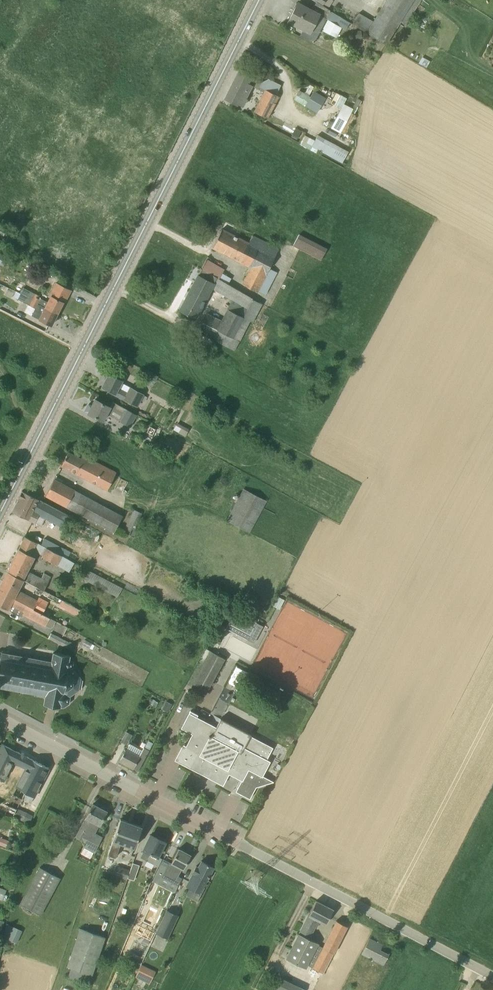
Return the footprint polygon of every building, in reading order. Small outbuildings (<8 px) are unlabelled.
[(352,24),(385,45),(399,24),(404,27),(421,0),(387,0),(373,22),(359,13),(352,24)] [(332,13),(323,6),(316,1),(316,2),(312,10),(297,3),(288,22),(306,31),(302,37),(316,44),(332,13)] [(261,99),(274,105),(279,96),(276,95),(280,86),(268,80),(262,83),(251,77),(239,71),(232,84),(248,92),(252,86),(264,93),(261,99)] [(245,98),(248,92),(232,84),(224,99),(237,106),(238,104),(243,106),(246,99),(245,98)] [(299,90),(293,99),(305,106),(310,97),(308,96),(313,87),(309,85),(304,94),(299,90)] [(310,97),(305,106),(316,113),(326,98),(314,91),(310,97)] [(274,105),(261,99),(254,112),(267,118),(274,105)] [(353,109),(343,104),(337,116),(347,121),(351,113),(353,109)] [(297,139),(301,131),(296,128),(292,137),(297,139)] [(316,150),(340,161),(346,149),(315,134),(313,139),(303,134),(298,144),(315,152),(316,150)] [(257,292),(257,291),(265,295),(276,272),(269,268),(275,257),(279,249),(252,236),(248,243),(222,229),(212,248),(251,268),(243,284),(257,292)] [(11,248),(15,240),(0,231),(0,243),(11,248)] [(295,232),(290,244),(321,260),(326,248),(295,232)] [(218,280),(201,269),(179,311),(195,319),(211,288),(231,300),(247,309),(243,318),(226,310),(220,321),(206,313),(198,330),(200,331),(199,333),(235,351),(250,322),(253,323),(262,305),(252,300),(252,299),(218,280)] [(218,280),(227,285),(231,278),(222,273),(218,280)] [(51,297),(63,303),(64,303),(71,290),(56,283),(49,296),(51,297)] [(17,300),(23,302),(29,291),(23,288),(17,300)] [(29,291),(23,302),(35,308),(31,316),(51,326),(58,313),(31,300),(34,293),(29,291)] [(31,300),(58,313),(63,303),(51,297),(48,302),(41,299),(40,299),(38,298),(39,296),(34,293),(31,300)] [(137,406),(143,394),(121,382),(122,380),(108,373),(108,375),(106,375),(105,378),(105,379),(102,387),(108,390),(108,391),(137,406)] [(184,399),(187,393),(182,391),(178,397),(184,399)] [(107,414),(121,421),(127,409),(112,401),(109,407),(95,399),(88,413),(103,421),(107,414)] [(151,437),(156,430),(149,426),(145,434),(151,437)] [(80,459),(68,452),(61,466),(108,489),(116,472),(82,455),(80,459)] [(54,480),(45,496),(114,533),(122,516),(54,480)] [(242,489),(225,521),(248,534),(265,502),(242,489)] [(72,516),(39,499),(22,491),(12,511),(28,520),(35,523),(40,515),(46,518),(47,516),(67,526),(72,516)] [(132,536),(142,513),(133,509),(128,521),(128,520),(124,529),(125,530),(124,532),(132,536)] [(7,571),(24,579),(44,590),(52,576),(45,572),(42,578),(27,571),(35,556),(68,572),(72,563),(67,560),(67,559),(41,544),(25,536),(7,571)] [(43,613),(49,601),(40,596),(37,600),(18,590),(24,579),(7,571),(0,585),(0,591),(2,592),(43,613)] [(91,572),(86,581),(117,597),(122,588),(119,586),(92,572),(91,572)] [(43,613),(2,592),(0,591),(0,605),(22,617),(24,612),(30,615),(29,617),(46,626),(51,617),(43,613)] [(72,612),(74,607),(62,600),(59,606),(72,612)] [(226,629),(248,640),(257,624),(235,612),(226,629)] [(73,644),(51,633),(49,639),(70,650),(73,644)] [(65,658),(65,657),(53,655),(52,663),(50,662),(50,660),(43,658),(43,661),(41,660),(42,659),(40,659),(40,660),(31,658),(31,657),(30,657),(29,658),(20,656),(20,655),(19,654),(19,656),(9,654),(9,653),(9,652),(7,651),(2,651),(1,653),(1,652),(0,652),(0,688),(2,688),(2,689),(4,689),(4,690),(11,692),(11,691),(37,695),(37,696),(45,698),(44,704),(49,705),(48,708),(54,709),(55,706),(60,707),(64,707),(69,704),(70,698),(69,697),(78,691),(78,689),(80,690),(81,681),(79,681),(79,680),(76,676),(69,670),(71,664),(65,658)] [(192,686),(206,694),(224,658),(210,651),(192,686)] [(167,713),(172,705),(166,701),(161,709),(167,713)] [(262,775),(263,773),(269,761),(266,760),(273,748),(250,735),(220,719),(216,727),(197,717),(198,715),(190,711),(189,713),(182,727),(193,733),(186,747),(197,753),(190,767),(204,775),(205,773),(209,775),(208,777),(223,784),(229,773),(242,780),(240,783),(236,791),(250,799),(256,787),(269,783),(271,780),(262,775)] [(126,744),(131,735),(126,732),(121,741),(126,744)] [(16,788),(25,793),(40,763),(2,744),(0,749),(0,780),(3,781),(13,761),(26,768),(17,786),(16,788)] [(120,761),(138,771),(149,750),(144,747),(139,756),(126,750),(120,761)] [(49,768),(40,763),(25,793),(22,799),(31,803),(49,768)] [(87,843),(85,847),(80,855),(90,860),(94,852),(95,852),(103,837),(95,833),(99,825),(107,811),(93,804),(86,818),(80,829),(76,837),(87,843)] [(29,824),(33,816),(27,813),(17,809),(12,818),(29,824)] [(120,844),(133,848),(141,827),(120,819),(113,840),(108,854),(115,857),(120,844)] [(144,850),(140,857),(158,866),(162,858),(158,856),(165,842),(151,834),(143,850),(144,850)] [(11,841),(0,837),(0,838),(0,846),(8,848),(8,847),(11,841)] [(179,849),(171,863),(168,869),(172,871),(167,880),(175,884),(190,855),(179,849)] [(186,886),(189,888),(200,893),(206,880),(207,880),(214,867),(201,861),(198,867),(196,866),(193,873),(186,886)] [(132,863),(130,870),(127,878),(133,881),(138,865),(132,863)] [(126,881),(127,878),(130,870),(118,866),(114,877),(126,881)] [(40,915),(60,878),(39,867),(20,904),(40,915)] [(333,909),(316,901),(286,959),(306,968),(307,965),(323,973),(347,926),(337,921),(323,948),(318,945),(318,944),(307,938),(314,924),(323,929),(333,909)] [(178,916),(167,911),(156,934),(167,939),(178,916)] [(2,935),(18,941),(23,929),(7,923),(2,935)] [(105,937),(80,928),(66,966),(92,975),(105,937)] [(383,965),(389,954),(380,949),(382,945),(370,938),(362,953),(383,965)] [(156,971),(142,965),(136,978),(150,984),(156,971)] [(300,987),(276,977),(270,989),(298,989),(300,987)]
